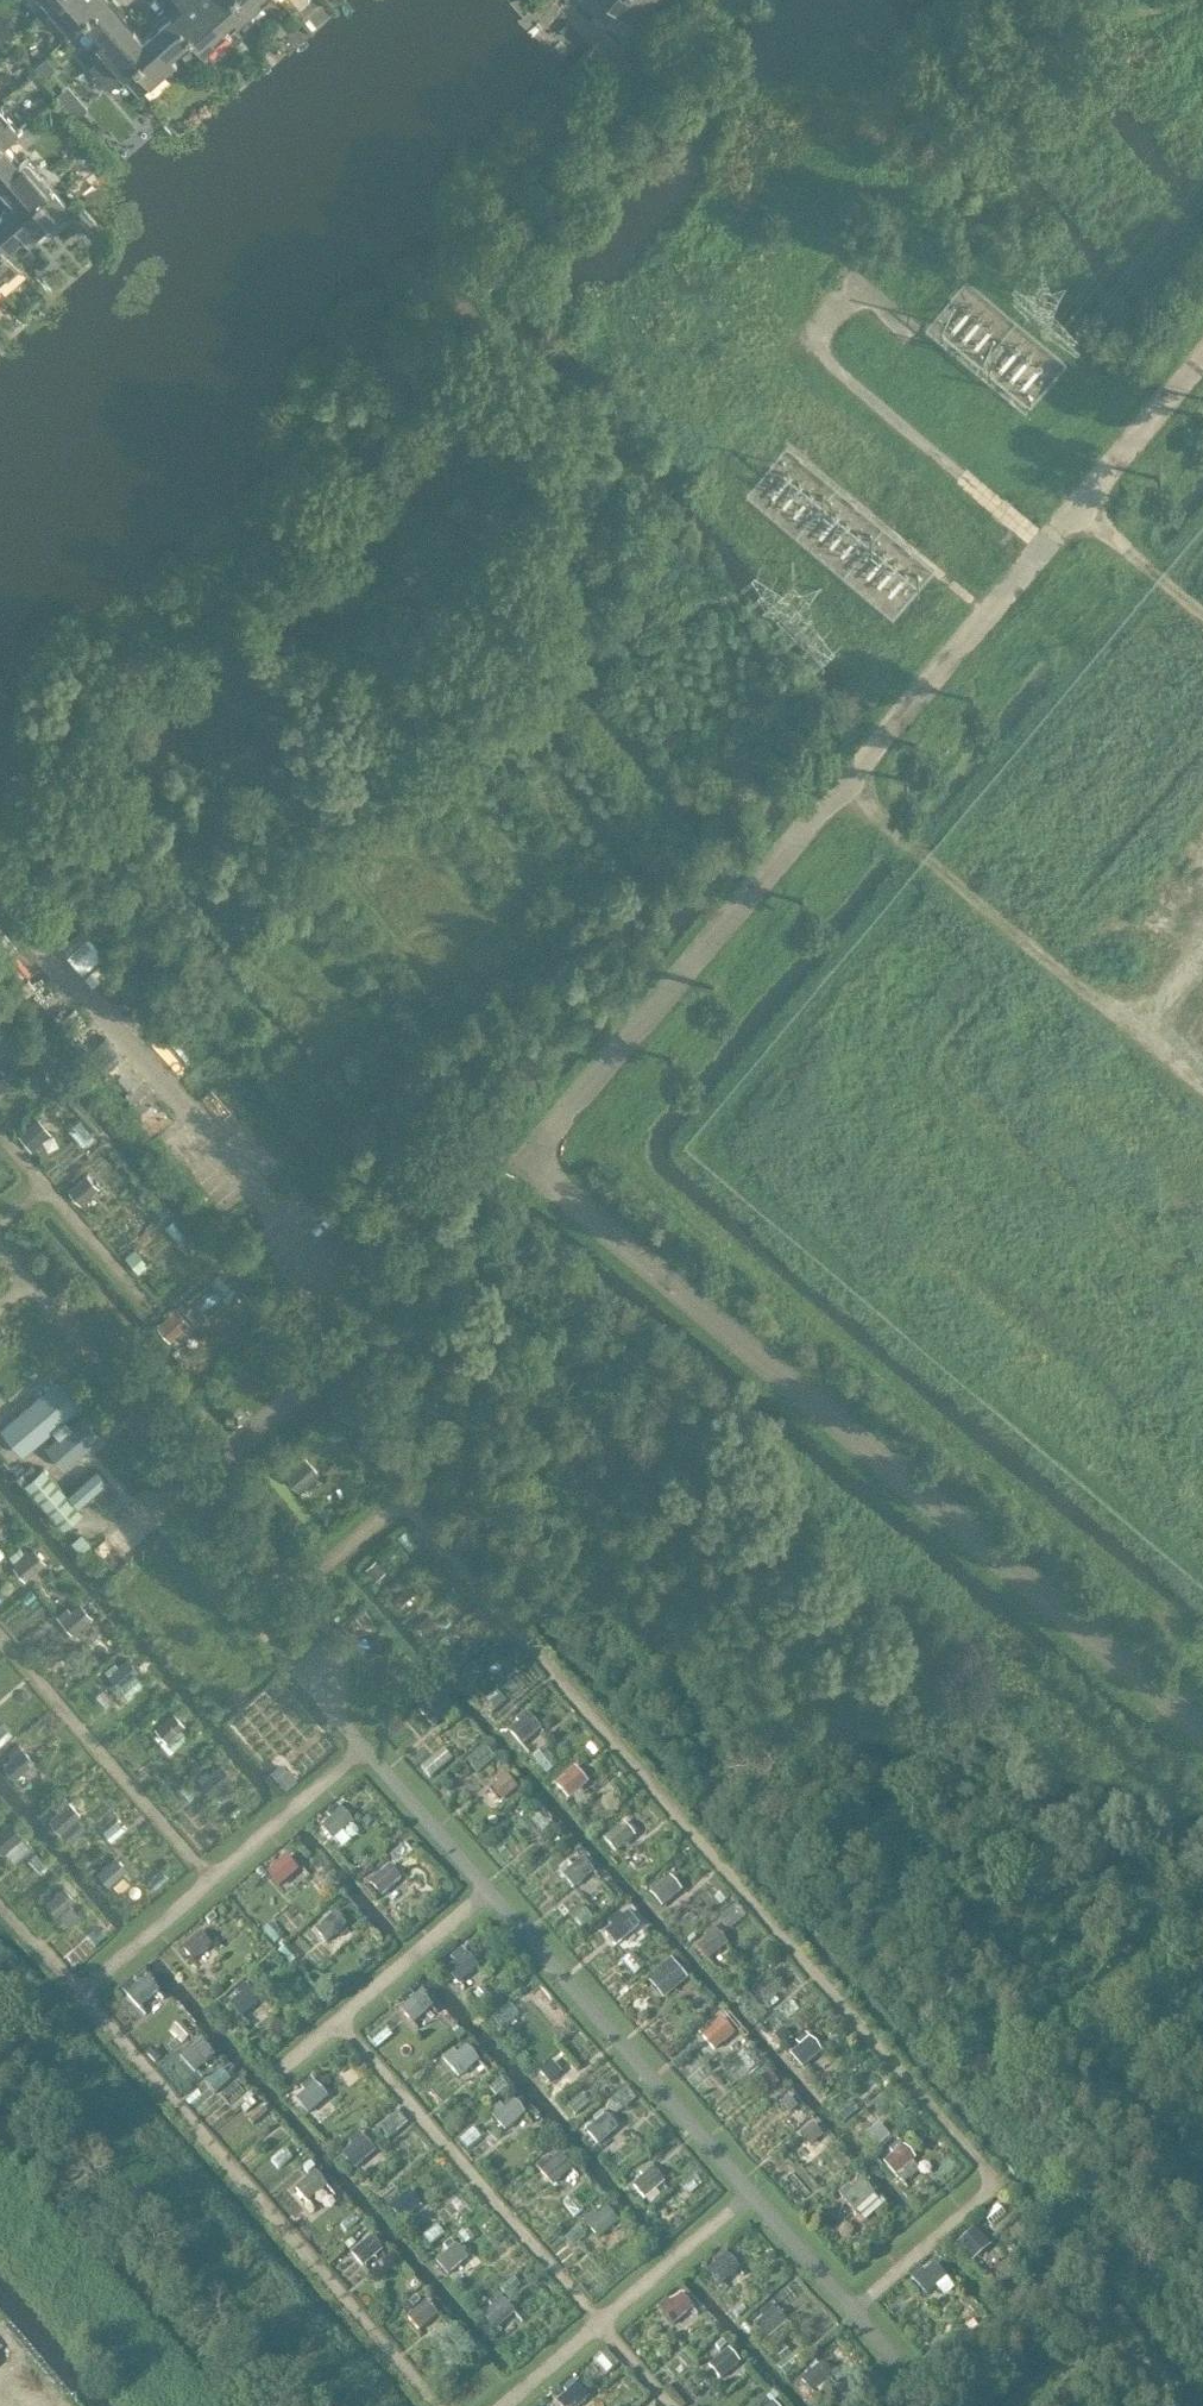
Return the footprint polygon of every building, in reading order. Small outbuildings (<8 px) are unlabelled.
[(61,0),(41,0),(50,10),(61,0)] [(50,10),(71,34),(86,20),(86,19),(108,0),(61,0),(50,10)] [(132,49),(143,39),(109,0),(108,0),(86,19),(86,20),(102,38),(96,44),(103,52),(89,64),(109,88),(123,75),(141,60),(132,49)] [(228,33),(199,0),(178,0),(182,5),(171,15),(191,38),(204,54),(228,33)] [(228,33),(251,13),(240,0),(199,0),(228,33)] [(266,0),(240,0),(251,13),(266,0)] [(656,0),(609,0),(636,23),(656,0)] [(173,54),(191,38),(171,15),(143,39),(132,49),(141,60),(123,75),(139,93),(178,59),(173,54)] [(42,60),(34,67),(44,79),(52,72),(42,60)] [(19,130),(0,107),(0,144),(3,142),(4,143),(19,130)] [(27,123),(19,130),(25,136),(32,129),(27,123)] [(4,143),(3,142),(0,144),(0,187),(13,201),(24,192),(35,204),(53,188),(25,157),(20,161),(4,143)] [(68,205),(53,188),(35,204),(24,192),(13,201),(0,213),(0,244),(5,250),(6,249),(25,233),(29,239),(68,205)] [(20,265),(6,249),(5,250),(0,244),(0,282),(20,265)] [(383,1076),(396,1069),(389,1056),(376,1063),(383,1076)] [(10,1082),(0,1070),(0,1091),(10,1082)] [(32,1142),(50,1126),(41,1116),(23,1132),(32,1142)] [(79,1203),(100,1185),(88,1172),(68,1190),(79,1203)] [(170,1340),(190,1322),(174,1303),(163,1313),(166,1316),(157,1325),(170,1340)] [(24,1314),(20,1318),(27,1326),(31,1322),(24,1314)] [(61,1419),(79,1403),(57,1378),(1,1427),(22,1452),(54,1425),(60,1432),(45,1444),(64,1466),(100,1435),(81,1413),(67,1425),(61,1419)] [(299,1489),(319,1472),(302,1453),(292,1461),(297,1466),(287,1475),(299,1489)] [(37,1472),(34,1474),(25,1483),(62,1527),(63,1529),(65,1527),(73,1520),(82,1512),(67,1494),(44,1467),(37,1472)] [(76,1504),(105,1479),(96,1469),(67,1494),(76,1504)] [(26,1578),(45,1562),(34,1548),(15,1564),(26,1578)] [(377,1560),(367,1568),(375,1577),(385,1569),(377,1560)] [(400,1603),(410,1594),(405,1588),(395,1597),(400,1603)] [(72,1633),(93,1616),(80,1601),(70,1609),(68,1606),(57,1615),(72,1633)] [(428,1613),(419,1621),(427,1631),(436,1623),(428,1613)] [(120,1686),(138,1670),(127,1657),(118,1665),(114,1661),(105,1669),(120,1686)] [(474,1665),(463,1674),(473,1685),(483,1676),(474,1665)] [(433,1728),(454,1710),(441,1696),(431,1705),(428,1702),(418,1710),(433,1728)] [(167,1740),(186,1723),(173,1710),(155,1726),(167,1740)] [(521,1747),(541,1730),(526,1712),(516,1721),(519,1724),(508,1732),(521,1747)] [(14,1778),(34,1760),(19,1742),(8,1751),(12,1756),(2,1764),(14,1778)] [(298,1761),(290,1768),(298,1777),(306,1770),(298,1761)] [(213,1794),(233,1777),(221,1763),(201,1780),(213,1794)] [(569,1801),(588,1784),(574,1767),(564,1776),(565,1778),(556,1786),(569,1801)] [(507,1776),(492,1788),(503,1801),(518,1789),(507,1776)] [(61,1831),(81,1815),(65,1795),(55,1804),(59,1809),(49,1817),(61,1831)] [(341,1811),(322,1828),(334,1841),(352,1824),(341,1811)] [(22,1834),(10,1821),(0,1830),(0,1850),(2,1852),(22,1834)] [(615,1855),(635,1838),(623,1824),(603,1841),(615,1855)] [(109,1885),(127,1868),(111,1851),(102,1859),(106,1863),(97,1872),(109,1885)] [(278,1887),(297,1872),(286,1858),(267,1874),(278,1887)] [(574,1890),(594,1873),(582,1858),(572,1867),(569,1863),(559,1872),(562,1875),(561,1876),(574,1890)] [(389,1867),(370,1884),(382,1898),(401,1881),(389,1867)] [(662,1909),(682,1891),(670,1878),(650,1895),(662,1909)] [(57,1914),(75,1898),(63,1884),(55,1892),(51,1887),(41,1896),(57,1914)] [(620,1944),(640,1927),(628,1912),(608,1929),(620,1944)] [(326,1944),(346,1926),(335,1913),(315,1931),(326,1944)] [(708,1962),(728,1945),(712,1927),(704,1934),(708,1938),(696,1949),(708,1962)] [(193,1963),(212,1947),(200,1933),(182,1949),(193,1963)] [(458,1986),(478,1968),(461,1949),(450,1959),(455,1964),(445,1972),(458,1986)] [(663,2000),(687,1980),(671,1960),(646,1979),(663,2000)] [(138,2010),(159,1992),(147,1978),(137,1987),(133,1982),(122,1991),(138,2010)] [(241,2019),(261,2002),(245,1983),(235,1992),(238,1997),(229,2005),(241,2019)] [(412,2025),(433,2008),(420,1993),(399,2010),(412,2025)] [(714,2051),(733,2035),(721,2021),(712,2029),(708,2024),(699,2033),(714,2051)] [(802,2070),(821,2053),(805,2034),(795,2043),(799,2047),(789,2055),(802,2070)] [(195,2075),(215,2057),(202,2043),(193,2051),(190,2047),(179,2057),(195,2075)] [(459,2079),(479,2062),(466,2047),(457,2055),(453,2050),(442,2060),(459,2079)] [(557,2064),(545,2075),(557,2091),(570,2080),(557,2064)] [(764,2068),(752,2079),(765,2093),(777,2083),(764,2068)] [(308,2116),(328,2099),(311,2080),(301,2089),(304,2093),(295,2101),(308,2116)] [(505,2133),(525,2115),(513,2101),(503,2110),(499,2105),(489,2114),(505,2133)] [(606,2114),(605,2115),(601,2111),(592,2120),(596,2124),(585,2133),(598,2147),(618,2129),(606,2114)] [(876,2148),(888,2137),(877,2125),(865,2135),(876,2148)] [(810,2126),(799,2136),(810,2148),(821,2139),(810,2126)] [(354,2169),(374,2152),(362,2138),(342,2155),(354,2169)] [(903,2146),(902,2147),(898,2143),(889,2150),(893,2155),(883,2163),(895,2177),(915,2160),(903,2146)] [(552,2187),(572,2170),(560,2155),(550,2163),(547,2159),(536,2168),(552,2187)] [(645,2201),(665,2183),(652,2169),(632,2186),(645,2201)] [(307,2204),(327,2187),(315,2173),(295,2190),(307,2204)] [(854,2213),(875,2196),(862,2181),(852,2190),(849,2186),(838,2195),(854,2213)] [(401,2222),(420,2206),(408,2192),(389,2209),(401,2222)] [(598,2240),(618,2223),(606,2208),(597,2216),(593,2213),(583,2222),(598,2240)] [(968,2260),(988,2243),(975,2227),(955,2244),(968,2260)] [(363,2268),(382,2252),(370,2237),(351,2254),(363,2268)] [(448,2276),(468,2259),(457,2246),(437,2263),(448,2276)] [(719,2287),(739,2269),(724,2251),(713,2261),(716,2264),(707,2273),(719,2287)] [(927,2296),(946,2279),(934,2264),(924,2272),(920,2268),(910,2277),(927,2296)] [(673,2327),(693,2310),(681,2295),(661,2312),(673,2327)] [(495,2331),(515,2314),(503,2300),(482,2317),(495,2331)] [(419,2332),(438,2316),(426,2302),(407,2318),(419,2332)] [(766,2341),(786,2324),(770,2304),(759,2314),(762,2318),(753,2326),(766,2341)] [(721,2380),(740,2364),(728,2350),(709,2367),(721,2380)] [(812,2395),(833,2377),(821,2363),(800,2381),(812,2395)] [(949,2379),(954,2374),(948,2366),(942,2371),(949,2379)] [(573,2380),(562,2390),(565,2394),(556,2402),(560,2405),(596,2405),(573,2380)]
